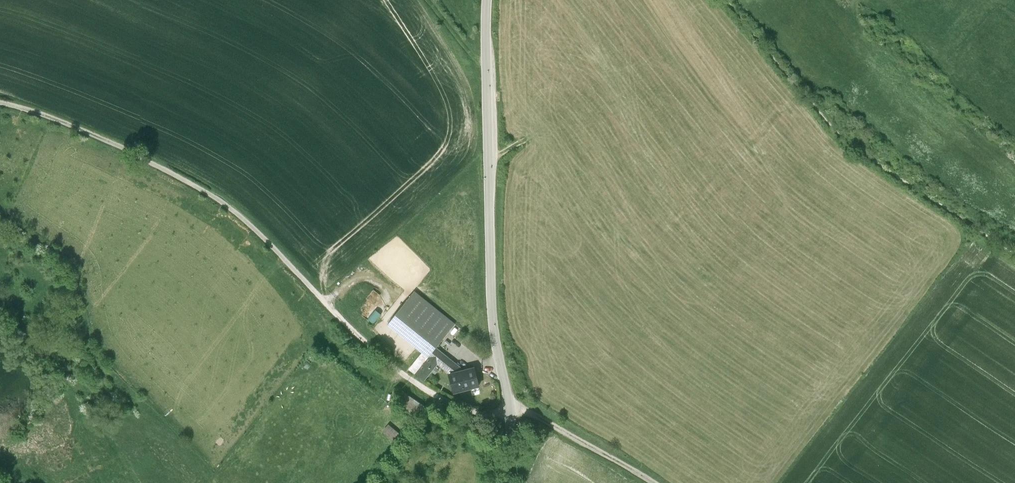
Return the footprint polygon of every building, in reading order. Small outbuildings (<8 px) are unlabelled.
[(459,322),(416,290),(393,321),(434,351),(422,368),(434,377),(446,360),(456,368),(460,384),(480,381),(478,369),(443,343),(459,322)] [(412,410),(418,403),(401,390),(395,397),(412,410)] [(387,425),(393,431),(399,425),(393,419),(387,425)]
